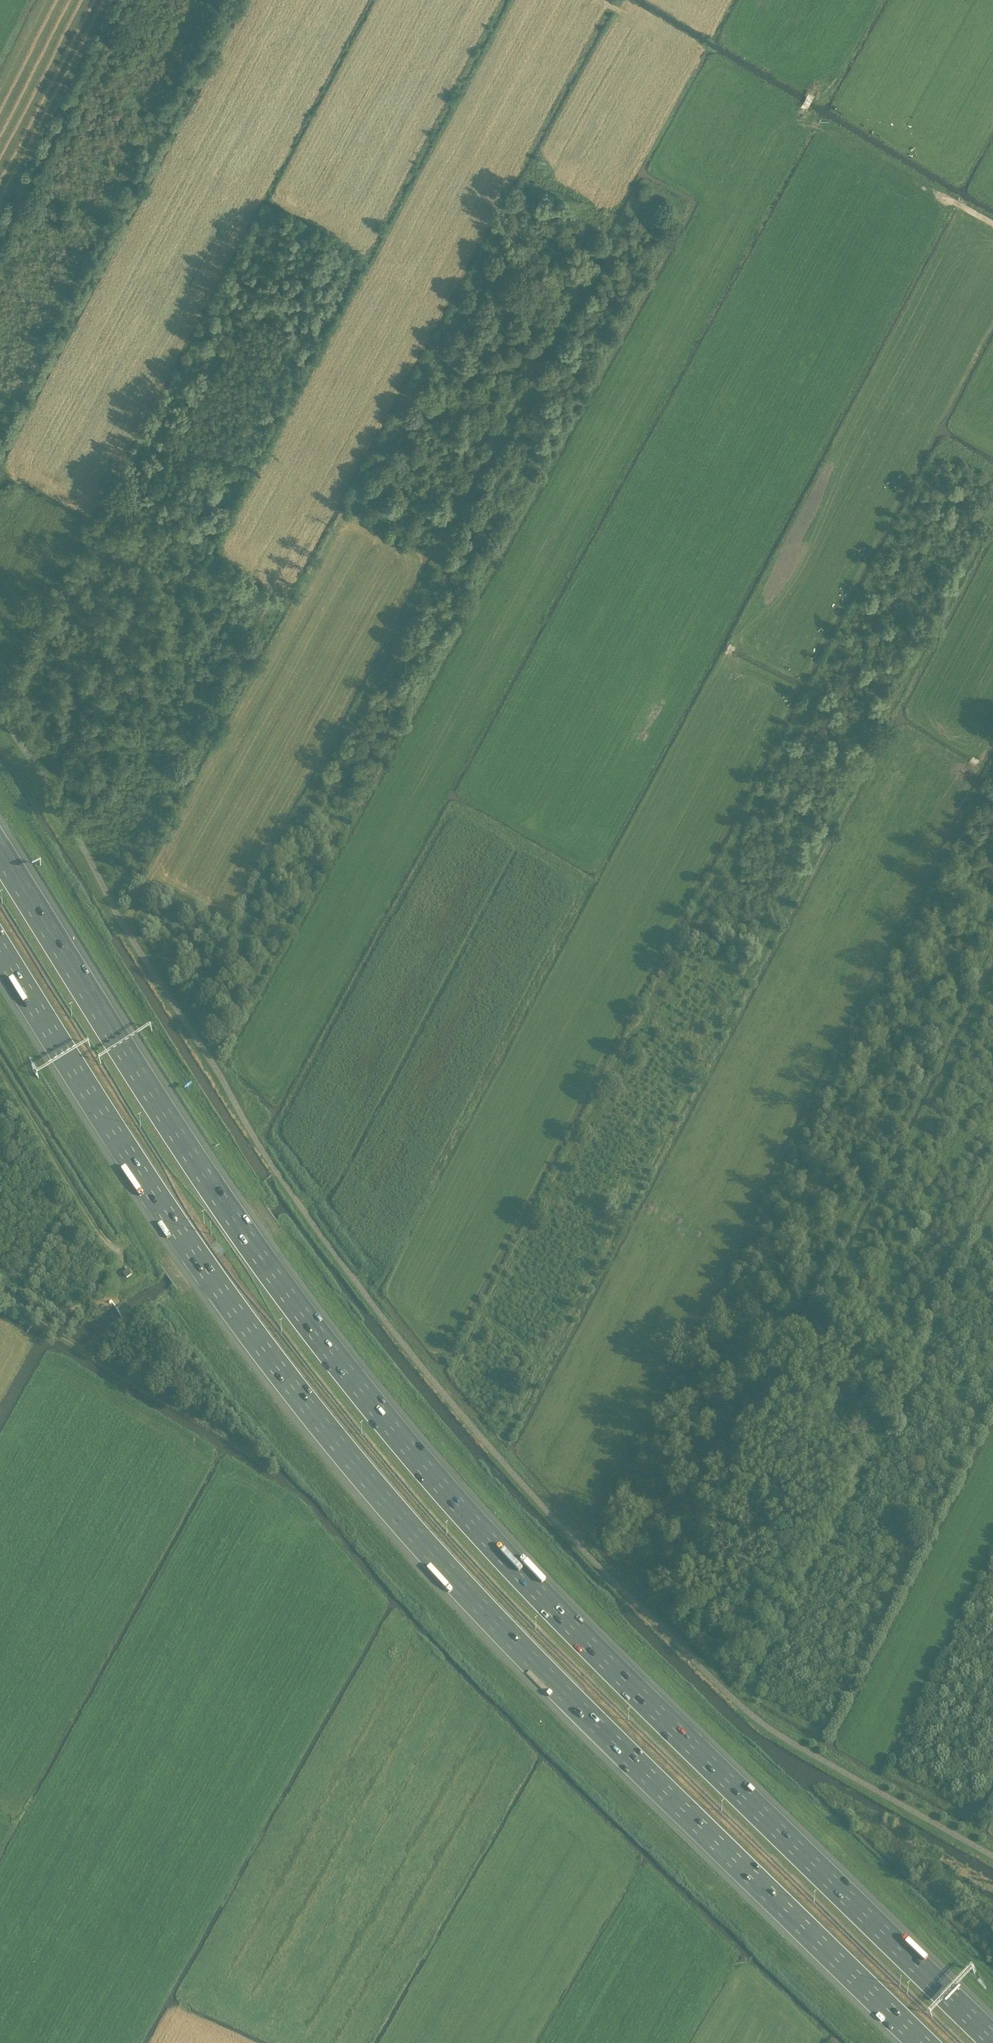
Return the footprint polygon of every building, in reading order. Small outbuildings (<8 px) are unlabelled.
[(127,1278),(132,1275),(128,1270),(123,1273),(127,1278)]
